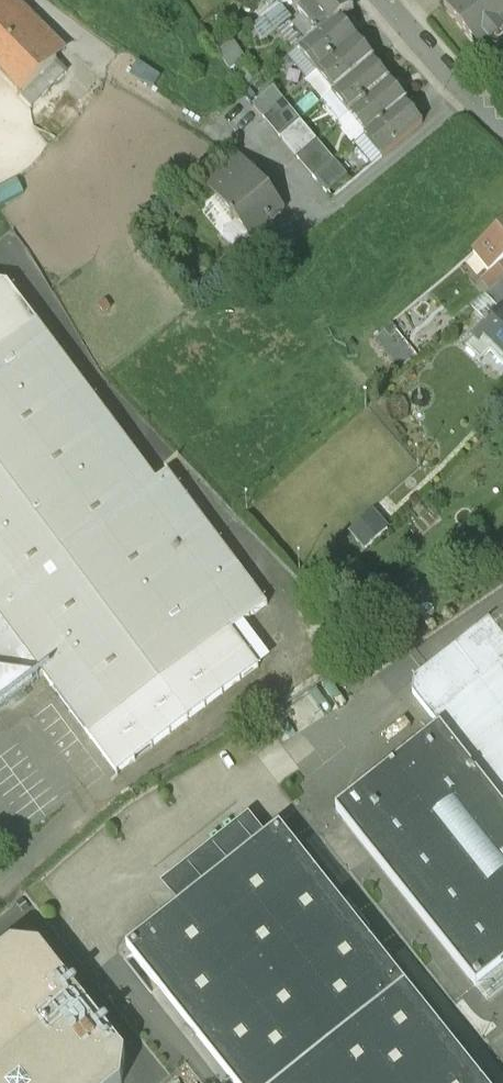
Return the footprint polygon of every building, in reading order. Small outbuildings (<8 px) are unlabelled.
[(260,20),(280,5),(281,5),(277,0),(248,0),(260,20)] [(297,8),(304,16),(318,32),(339,16),(350,6),(345,0),(307,0),(297,8)] [(445,4),(482,50),(491,43),(490,42),(502,32),(502,34),(502,0),(449,0),(445,4)] [(0,4),(0,69),(20,89),(18,91),(22,95),(24,93),(25,94),(22,97),(32,107),(64,74),(54,64),(57,61),(0,4)] [(280,5),(260,20),(269,32),(288,16),(280,5)] [(318,32),(304,16),(295,23),(293,25),(294,25),(308,41),(318,32)] [(308,41),(298,49),(316,70),(356,36),(339,16),(318,32),(308,41)] [(262,38),(269,32),(260,20),(253,25),(262,38)] [(356,36),(316,70),(332,90),(333,91),(372,58),(372,59),(373,57),(356,36)] [(232,40),(216,51),(230,70),(245,60),(232,40)] [(372,58),(333,91),(332,90),(331,91),(348,112),(389,79),(372,59),(372,58)] [(331,91),(332,90),(316,70),(306,79),(322,99),(331,91)] [(389,79),(348,112),(365,132),(366,133),(404,101),(406,99),(389,79)] [(273,86),(253,103),(262,115),(282,98),(273,86)] [(17,122),(32,107),(22,97),(25,94),(24,93),(22,95),(6,111),(17,122)] [(282,98),(262,115),(279,135),(299,118),(282,98)] [(404,101),(366,133),(365,132),(363,134),(381,155),(422,122),(404,101)] [(339,120),(356,140),(363,134),(365,132),(348,112),(339,120)] [(299,118),(279,135),(297,156),(317,139),(299,118)] [(374,162),(381,155),(363,134),(356,140),(374,162)] [(317,139),(297,156),(313,176),(334,160),(317,139)] [(284,206),(240,155),(205,184),(235,219),(223,229),(222,235),(233,247),(248,234),(249,235),(264,223),(284,206)] [(334,160),(313,176),(326,192),(346,175),(334,160)] [(288,251),(264,223),(249,235),(248,234),(233,247),(250,267),(265,255),(273,264),(288,251)] [(473,251),(489,271),(502,260),(502,226),(473,251)] [(482,277),(492,289),(502,279),(502,260),(489,271),(482,277)] [(485,295),(496,308),(500,312),(502,309),(502,279),(492,289),(485,295)] [(43,675),(116,773),(258,667),(237,638),(225,646),(221,640),(267,605),(167,472),(156,480),(10,285),(0,284),(0,707),(43,675)] [(500,312),(496,308),(470,335),(474,339),(479,333),(502,357),(502,309),(500,312)] [(489,621),(414,680),(413,694),(502,809),(502,639),(489,621)] [(336,809),(477,988),(502,967),(502,809),(439,728),(336,809)] [(126,946),(234,1082),(483,1082),(279,825),(126,946)] [(0,954),(0,1068),(83,1003),(41,948),(12,945),(0,954)] [(0,1068),(0,1082),(122,1082),(125,1056),(83,1003),(0,1068)]
